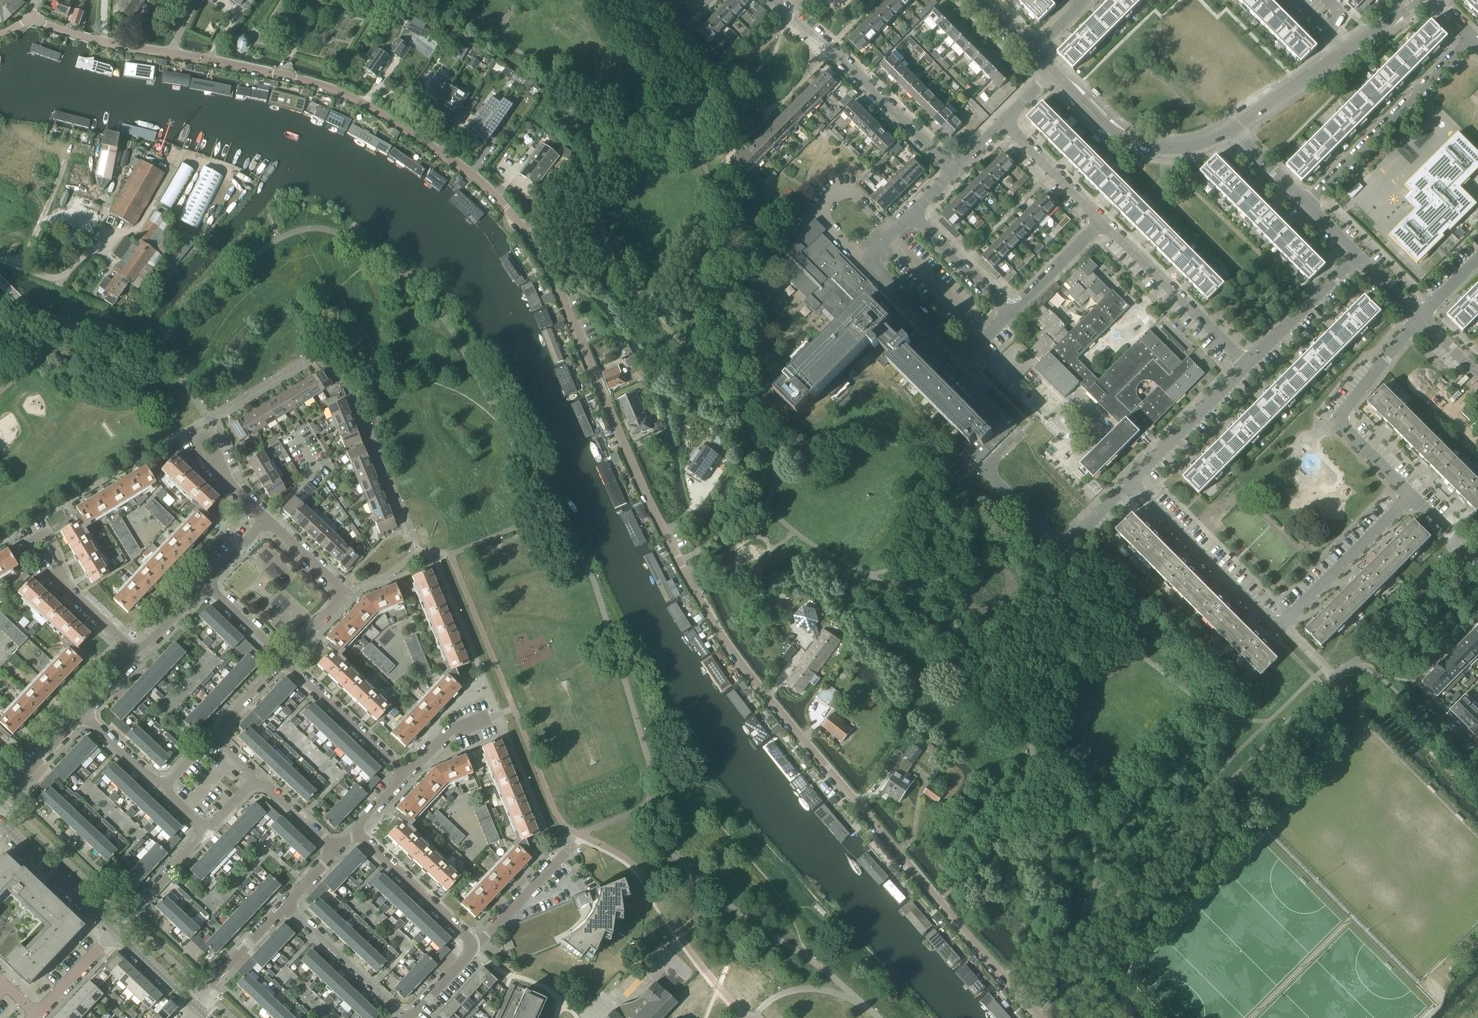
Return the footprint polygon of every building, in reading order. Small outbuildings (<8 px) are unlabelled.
[(1,25),(25,3),(22,0),(0,0),(0,24),(1,25)] [(54,12),(67,17),(72,4),(65,2),(66,0),(59,0),(54,12)] [(145,0),(120,0),(115,7),(132,19),(145,0)] [(240,6),(247,11),(247,12),(254,2),(254,1),(252,0),(244,0),(240,6)] [(679,9),(685,2),(683,0),(681,0),(675,5),(679,9)] [(724,5),(736,17),(745,8),(737,0),(730,0),(724,5)] [(884,4),(896,16),(904,7),(898,0),(888,0),(884,4)] [(925,9),(928,12),(937,3),(934,0),(932,0),(924,8),(925,9)] [(1040,23),(1056,7),(1049,0),(1016,0),(1040,23)] [(1094,17),(1086,24),(1057,54),(1073,70),(1110,34),(1144,0),(1111,0),(1094,17)] [(1301,64),(1317,47),(1295,25),(1270,0),(1237,0),(1301,64)] [(1356,10),(1366,0),(1345,0),(1356,10)] [(1477,16),(1477,0),(1464,0),(1463,1),(1477,16)] [(884,4),(875,13),(887,25),(896,16),(884,4)] [(724,5),(715,14),(727,26),(736,17),(724,5)] [(928,17),(937,26),(949,15),(940,5),(928,17)] [(918,16),(922,19),(928,12),(925,9),(918,16)] [(78,26),(83,13),(83,12),(81,12),(75,10),(74,10),(70,23),(78,26)] [(757,20),(760,23),(769,14),(767,13),(765,10),(756,19),(757,20)] [(875,13),(866,22),(878,33),(887,25),(875,13)] [(715,14),(707,23),(718,35),(727,26),(715,14)] [(937,26),(946,35),(958,23),(949,15),(937,26)] [(909,25),(913,28),(919,21),(916,18),(909,25)] [(760,23),(757,20),(750,27),(752,28),(753,30),(760,23)] [(1431,21),(1380,73),(1286,167),(1302,183),(1448,37),(1431,21)] [(866,22),(858,31),(869,42),(878,33),(866,22)] [(411,23),(408,29),(420,35),(423,29),(411,23)] [(718,35),(707,23),(697,32),(709,44),(718,35)] [(946,35),(955,44),(967,32),(958,23),(946,35)] [(900,34),(904,37),(911,30),(907,27),(900,34)] [(743,37),(744,39),(751,32),(750,31),(748,29),(741,35),(743,37)] [(869,42),(858,31),(849,40),(860,51),(869,42)] [(955,44),(964,53),(975,41),(967,32),(955,44)] [(913,37),(920,44),(923,40),(917,33),(913,37)] [(892,43),(895,46),(902,39),(898,36),(892,43)] [(916,43),(909,36),(905,40),(912,47),(916,43)] [(239,48),(243,51),(248,49),(249,48),(250,46),(250,41),(246,37),(243,38),(241,39),(238,43),(239,48)] [(462,37),(451,56),(462,63),(473,44),(462,37)] [(734,46),(735,48),(742,41),(741,40),(739,38),(732,44),(734,46)] [(389,51),(398,57),(402,60),(411,49),(398,39),(389,51)] [(38,45),(39,48),(60,54),(62,52),(63,50),(62,47),(41,41),(39,42),(38,45)] [(964,53),(973,62),(985,50),(975,41),(964,53)] [(922,46),(929,53),(932,49),(926,42),(922,46)] [(883,51),(886,55),(893,48),(889,45),(883,51)] [(11,53),(13,51),(12,48),(10,46),(0,48),(0,55),(11,53)] [(389,58),(374,47),(373,46),(362,62),(367,65),(364,69),(366,70),(366,71),(368,73),(370,73),(375,77),(389,58)] [(725,55),(726,56),(733,50),(732,49),(730,46),(723,53),(725,55)] [(924,52),(918,46),(914,49),(921,56),(924,52)] [(973,62),(982,71),(993,59),(985,50),(973,62)] [(931,54),(938,61),(941,58),(934,51),(931,54)] [(870,62),(875,66),(884,57),(880,53),(870,62)] [(880,65),(889,74),(900,63),(891,54),(880,65)] [(933,61),(927,54),(923,58),(930,65),(933,61)] [(472,57),(467,66),(474,70),(479,62),(472,57)] [(93,63),(95,65),(115,68),(118,67),(118,64),(117,61),(96,58),(93,60),(93,63)] [(496,62),(492,59),(491,59),(486,68),(490,71),(496,62)] [(982,71),(991,79),(1002,68),(993,59),(982,71)] [(940,64),(947,70),(950,67),(944,60),(940,64)] [(155,68),(153,66),(132,63),(130,64),(129,67),(131,69),(152,72),(154,71),(155,68)] [(889,74),(898,83),(909,72),(900,63),(889,74)] [(942,70),(936,63),(932,67),(939,73),(942,70)] [(168,73),(170,75),(190,79),(192,77),(193,74),(191,72),(171,68),(168,70),(168,73)] [(991,79),(1000,89),(1004,85),(1008,81),(1011,77),(1002,68),(991,79)] [(949,72),(956,79),(959,76),(952,69),(949,72)] [(423,94),(433,100),(445,80),(449,75),(440,70),(437,75),(435,74),(423,94)] [(826,72),(818,80),(831,94),(842,83),(843,83),(835,75),(834,76),(835,76),(832,79),(826,72)] [(898,83),(907,92),(918,81),(909,72),(898,83)] [(951,79),(944,72),(941,75),(948,82),(951,79)] [(514,83),(515,81),(519,76),(514,73),(511,76),(509,79),(514,83)] [(201,82),(222,86),(224,84),(225,82),(223,79),(203,75),(200,76),(200,79),(201,82)] [(519,76),(515,81),(522,86),(525,81),(519,76)] [(958,81),(965,88),(968,84),(961,78),(958,81)] [(433,100),(446,108),(458,88),(445,80),(433,100)] [(818,80),(810,88),(821,100),(826,95),(828,97),(831,94),(818,80)] [(907,92),(916,101),(927,90),(918,81),(907,92)] [(960,88),(953,81),(950,84),(957,91),(960,88)] [(1008,81),(1004,85),(1012,93),(1016,89),(1008,81)] [(233,86),(234,89),(255,93),(257,91),(258,88),(256,86),(236,82),(233,83),(233,86)] [(1004,85),(1000,89),(1008,98),(1012,93),(1004,85)] [(967,90),(973,97),(977,93),(970,87),(967,90)] [(458,88),(446,108),(456,114),(468,94),(458,88)] [(810,88),(802,96),(813,108),(818,103),(820,105),(823,102),(821,100),(810,88)] [(1000,89),(995,93),(1004,102),(1008,98),(1000,89)] [(270,97),(290,102),(292,101),(293,98),(292,96),(272,90),(269,92),(268,94),(270,97)] [(916,101),(924,110),(936,98),(927,90),(916,101)] [(969,97),(962,90),(959,93),(966,100),(969,97)] [(995,93),(991,98),(1000,106),(1004,102),(995,93)] [(852,99),(848,95),(847,94),(839,103),(845,107),(852,99)] [(976,99),(983,106),(986,103),(979,95),(976,99)] [(802,96),(794,104),(805,116),(810,111),(812,113),(815,110),(813,108),(802,96)] [(298,103),(299,105),(319,111),(322,110),(323,107),(321,105),(301,98),(299,100),(298,103)] [(924,110),(933,119),(945,107),(936,98),(924,110)] [(991,98),(987,102),(995,110),(1000,106),(991,98)] [(480,133),(498,105),(489,99),(490,99),(489,99),(483,108),(481,107),(481,106),(474,116),(475,116),(477,117),(467,130),(468,131),(476,136),(476,137),(477,137),(480,133)] [(968,102),(977,112),(981,108),(971,99),(968,102)] [(472,100),(467,108),(472,111),(477,103),(472,100)] [(498,105),(480,133),(489,138),(488,139),(489,139),(498,125),(500,127),(507,118),(506,117),(505,116),(511,107),(510,107),(502,101),(501,101),(498,105)] [(850,123),(852,121),(863,110),(855,101),(843,113),(848,118),(846,120),(850,123)] [(987,102),(986,103),(983,106),(991,115),(995,110),(987,102)] [(1026,119),(1172,264),(1208,301),(1224,284),(1043,103),(1026,119)] [(794,104),(786,112),(797,124),(802,119),(804,121),(807,118),(805,116),(794,104)] [(933,119),(942,128),(954,116),(945,107),(933,119)] [(977,112),(976,112),(985,121),(989,117),(981,108),(977,112)] [(330,113),(331,116),(350,125),(352,124),(354,121),(353,119),(334,109),(331,110),(330,113)] [(858,131),(860,130),(871,118),(863,110),(852,121),(856,126),(854,128),(858,131)] [(59,121),(59,122),(89,129),(91,120),(54,112),(52,120),(59,121)] [(786,112),(778,120),(789,132),(794,128),(796,129),(799,126),(797,124),(786,112)] [(976,112),(972,117),(980,125),(985,121),(976,112)] [(952,137),(955,134),(959,129),(963,126),(954,116),(942,128),(952,137)] [(972,117),(968,121),(976,129),(980,125),(972,117)] [(866,139),(868,138),(879,126),(871,118),(860,130),(864,134),(862,136),(866,139)] [(778,120),(770,128),(781,140),(786,136),(788,137),(791,134),(789,132),(778,120)] [(968,121),(963,125),(972,134),(976,129),(968,121)] [(156,133),(122,124),(120,132),(154,141),(156,133)] [(963,126),(959,129),(968,138),(972,134),(963,125),(963,126)] [(870,144),(874,148),(888,134),(879,126),(868,138),(872,142),(870,144)] [(387,141),(387,138),(369,127),(366,127),(365,130),(365,133),(383,144),(386,143),(387,141)] [(770,128),(762,136),(773,148),(778,144),(780,145),(783,142),(781,140),(770,128)] [(389,135),(395,139),(399,134),(399,133),(393,129),(393,130),(389,135)] [(959,129),(955,134),(963,142),(968,138),(959,129)] [(841,131),(839,134),(836,136),(841,142),(844,139),(842,137),(845,135),(841,131)] [(1406,252),(1417,264),(1444,237),(1442,235),(1448,229),(1450,231),(1477,204),(1460,187),(1477,169),(1477,153),(1458,133),(1404,186),(1411,193),(1405,199),(1415,209),(1389,235),(1406,252)] [(888,134),(874,148),(877,150),(879,149),(884,154),(896,142),(888,134)] [(762,136),(754,144),(765,156),(770,152),(772,153),(775,150),(773,148),(762,136)] [(389,145),(390,147),(407,159),(410,158),(412,156),(411,153),(394,142),(391,142),(389,145)] [(519,174),(535,187),(558,156),(542,144),(531,158),(519,174)] [(754,144),(746,152),(757,164),(762,160),(763,162),(767,158),(765,156),(754,144)] [(903,149),(898,145),(898,144),(889,152),(894,157),(903,149)] [(757,164),(746,152),(737,161),(748,173),(754,168),(755,170),(759,166),(757,164)] [(1004,153),(995,162),(1006,173),(1015,164),(1004,153)] [(886,155),(881,160),(884,163),(889,158),(886,155)] [(1200,173),(1309,282),(1325,265),(1216,156),(1200,173)] [(130,166),(134,168),(139,160),(134,158),(130,166)] [(902,166),(904,168),(916,179),(925,171),(913,159),(908,164),(906,162),(902,166)] [(127,184),(110,213),(121,219),(133,226),(150,197),(164,173),(140,160),(127,184)] [(884,163),(881,160),(876,165),(879,168),(884,163)] [(866,161),(864,163),(863,164),(869,169),(871,166),(866,161)] [(995,162),(986,171),(997,182),(1006,173),(995,162)] [(181,163),(158,202),(171,210),(178,198),(185,185),(194,171),(181,163)] [(444,180),(444,177),(427,164),(424,164),(422,166),(423,169),(439,182),(442,182),(444,180)] [(180,215),(178,221),(187,225),(197,230),(206,211),(223,177),(204,167),(197,180),(180,215)] [(894,174),(896,176),(908,187),(916,179),(904,168),(900,172),(898,170),(894,174)] [(986,171),(977,180),(988,191),(997,182),(986,171)] [(1025,174),(1025,175),(1016,183),(1017,184),(1020,188),(1029,178),(1025,174)] [(457,175),(455,177),(454,179),(456,181),(459,183),(460,181),(462,179),(459,176),(457,175)] [(886,182),(888,184),(900,196),(908,187),(896,176),(892,180),(890,178),(886,182)] [(977,180),(968,189),(979,200),(988,191),(977,180)] [(461,182),(458,185),(463,189),(465,186),(466,185),(462,181),(461,182)] [(1347,194),(1352,198),(1363,187),(1358,183),(1347,194)] [(882,186),(879,190),(892,203),(900,196),(888,184),(883,188),(882,186)] [(1010,191),(1013,194),(1020,188),(1017,184),(1010,191)] [(968,189),(959,198),(970,209),(979,200),(968,189)] [(892,203),(879,190),(875,193),(877,195),(872,200),(884,212),(892,203)] [(1001,200),(1004,203),(1004,204),(1011,197),(1008,193),(1001,200)] [(1045,194),(1036,203),(1047,215),(1056,205),(1045,194)] [(481,213),(481,210),(466,195),(463,195),(461,198),(461,200),(477,215),(479,215),(481,213)] [(959,198),(950,206),(962,218),(970,209),(959,198)] [(992,209),(995,212),(1002,205),(999,202),(992,209)] [(1036,203),(1027,212),(1038,223),(1047,215),(1036,203)] [(942,217),(951,226),(952,227),(962,218),(950,206),(941,216),(942,217)] [(149,221),(137,238),(155,251),(133,282),(139,287),(140,285),(148,291),(153,283),(151,282),(157,274),(156,272),(176,245),(165,237),(166,236),(169,238),(173,232),(174,232),(177,228),(174,224),(156,211),(149,221)] [(983,218),(986,221),(993,214),(990,211),(983,218)] [(1027,212),(1018,221),(1029,232),(1038,223),(1027,212)] [(1058,226),(1062,229),(1071,220),(1067,216),(1058,225),(1058,226)] [(938,221),(947,230),(951,226),(942,217),(938,221)] [(908,346),(911,343),(906,338),(905,338),(903,336),(905,335),(906,332),(907,330),(907,327),(906,325),(905,322),(903,320),(906,318),(900,313),(898,315),(894,311),(896,309),(872,285),(839,252),(839,253),(836,250),(837,250),(826,239),(824,240),(820,236),(826,230),(815,219),(795,239),(796,240),(792,244),(774,263),(808,299),(805,302),(810,307),(809,308),(817,316),(825,309),(841,326),(791,376),(791,375),(790,377),(789,377),(786,380),(788,381),(779,392),(801,413),(809,402),(812,399),(813,401),(815,399),(819,395),(825,401),(841,385),(835,379),(865,349),(884,368),(889,362),(971,444),(967,450),(980,464),(988,454),(991,451),(1017,425),(984,392),(983,393),(981,391),(982,390),(953,361),(946,368),(942,364),(948,358),(927,337),(913,351),(908,346)] [(974,227),(977,230),(978,230),(984,223),(981,220),(974,227)] [(1018,221),(1009,230),(1020,241),(1029,232),(1018,221)] [(951,226),(947,230),(955,238),(959,234),(952,227),(951,226)] [(1052,233),(1055,236),(1062,229),(1058,226),(1052,233)] [(1009,230),(1000,239),(1011,250),(1020,241),(1009,230)] [(1043,242),(1046,245),(1053,238),(1050,235),(1043,242)] [(113,271),(116,274),(129,283),(136,288),(134,290),(143,297),(148,291),(140,285),(139,287),(133,282),(155,251),(137,238),(134,243),(125,237),(112,255),(121,261),(113,271)] [(1000,239),(991,248),(1003,259),(1011,250),(1000,239)] [(504,246),(517,263),(519,263),(522,262),(522,259),(510,242),(507,241),(505,243),(504,246)] [(176,252),(183,257),(190,247),(183,242),(176,252)] [(1034,251),(1037,254),(1044,247),(1041,244),(1034,251)] [(983,258),(992,267),(993,268),(1003,259),(991,248),(982,257),(983,258)] [(1025,260),(1028,263),(1035,256),(1032,253),(1025,260)] [(979,263),(988,271),(992,267),(983,258),(979,263)] [(1045,327),(1037,336),(1040,340),(1029,351),(1041,362),(1034,368),(1064,398),(1079,383),(1120,425),(1080,464),(1094,478),(1128,444),(1131,447),(1175,403),(1204,374),(1188,357),(1182,362),(1150,330),(1126,353),(1099,380),(1077,359),(1115,321),(1129,306),(1113,290),(1106,296),(1101,291),(1106,286),(1092,272),(1098,266),(1090,258),(1065,282),(1071,288),(1067,292),(1081,306),(1091,296),(1099,304),(1069,333),(1064,328),(1066,326),(1050,309),(1048,310),(1043,305),(1038,309),(1044,315),(1038,320),(1045,327)] [(1016,269),(1020,272),(1026,265),(1023,262),(1016,269)] [(992,267),(988,271),(996,279),(1000,275),(993,268),(992,267)] [(129,283),(116,274),(111,281),(105,277),(98,287),(100,288),(98,289),(97,291),(102,295),(100,297),(113,306),(119,298),(121,298),(123,295),(122,293),(129,283)] [(528,281),(538,300),(540,300),(543,299),(544,296),(534,278),(531,277),(529,278),(528,281)] [(1446,316),(1463,332),(1477,317),(1477,284),(1446,316)] [(555,300),(553,295),(547,297),(550,303),(555,300)] [(1236,458),(1272,422),(1316,378),(1381,313),(1364,296),(1183,478),(1199,494),(1236,458)] [(541,306),(549,326),(552,327),(555,326),(556,323),(547,304),(545,303),(542,304),(541,306)] [(552,333),(559,353),(562,354),(565,353),(566,350),(559,330),(556,329),(553,330),(552,333)] [(631,353),(623,358),(627,365),(628,365),(628,366),(636,362),(634,359),(631,353)] [(563,362),(571,381),(573,382),(576,381),(577,378),(569,359),(567,358),(564,359),(563,362)] [(605,380),(609,390),(625,383),(619,366),(602,372),(605,380)] [(322,370),(313,376),(322,392),(332,386),(328,380),(323,371),(322,370)] [(646,377),(641,370),(634,375),(638,382),(646,377)] [(323,371),(328,380),(331,379),(323,371)] [(313,376),(303,382),(313,397),(322,392),(313,376)] [(303,382),(294,388),(303,403),(313,397),(303,382)] [(1367,403),(1476,512),(1477,510),(1477,480),(1405,407),(1384,386),(1367,403)] [(294,388),(285,393),(294,408),(303,403),(294,388)] [(618,400),(626,418),(644,411),(636,392),(618,400)] [(285,393),(276,399),(285,414),(294,408),(285,393)] [(579,401),(587,420),(590,421),(592,420),(593,418),(585,398),(583,397),(580,398),(579,401)] [(276,399),(266,404),(276,420),(285,414),(276,399)] [(327,407),(332,418),(348,411),(344,401),(327,407)] [(266,404),(257,410),(267,425),(276,420),(266,404)] [(1475,416),(1467,408),(1462,413),(1470,421),(1475,416)] [(257,410),(248,415),(257,431),(267,425),(257,410)] [(332,418),(336,428),(353,421),(348,411),(332,418)] [(644,411),(626,418),(634,437),(652,429),(644,411)] [(248,415),(239,421),(248,436),(257,431),(248,415)] [(248,436),(239,421),(229,427),(238,442),(248,436)] [(336,428),(340,438),(357,431),(353,421),(336,428)] [(729,435),(722,430),(714,434),(713,443),(720,448),(728,444),(729,435)] [(357,431),(340,438),(344,448),(361,442),(357,431)] [(688,470),(704,481),(722,457),(705,445),(703,444),(702,446),(703,448),(688,470)] [(346,453),(351,464),(367,457),(363,446),(346,453)] [(247,461),(253,471),(268,462),(262,452),(258,455),(252,458),(247,461)] [(617,452),(614,453),(612,455),(616,465),(619,464),(622,462),(617,452)] [(161,471),(176,484),(189,470),(175,456),(161,471)] [(351,464),(355,473),(371,467),(367,457),(351,464)] [(253,471),(259,480),(274,471),(268,462),(253,471)] [(145,466),(127,477),(138,494),(155,483),(145,466)] [(355,473),(359,483),(375,477),(371,467),(355,473)] [(176,484),(190,498),(204,483),(189,470),(176,484)] [(618,493),(620,494),(623,492),(624,490),(615,471),(613,470),(610,471),(609,474),(618,493)] [(259,480),(264,490),(280,480),(274,471),(259,480)] [(127,477),(110,487),(120,504),(138,494),(127,477)] [(359,483),(363,494),(380,487),(375,477),(359,483)] [(280,480),(264,490),(270,499),(285,490),(280,480)] [(190,498),(199,507),(213,492),(204,483),(190,498)] [(110,487),(93,497),(104,514),(120,504),(110,487)] [(363,494),(367,504),(384,497),(380,487),(363,494)] [(163,490),(157,495),(161,499),(167,494),(163,490)] [(200,507),(196,512),(208,523),(209,522),(210,523),(214,518),(211,516),(211,515),(210,516),(209,515),(206,512),(219,498),(213,492),(199,507),(200,507)] [(163,501),(169,507),(174,501),(168,496),(163,501)] [(60,532),(71,550),(89,540),(81,528),(104,514),(93,497),(76,508),(78,511),(77,511),(76,510),(76,511),(71,514),(73,517),(74,517),(74,518),(77,522),(70,526),(68,522),(60,526),(59,529),(60,532)] [(282,510),(290,518),(303,505),(294,497),(282,510)] [(367,504),(371,514),(388,507),(384,497),(367,504)] [(164,527),(166,528),(174,519),(173,517),(169,514),(166,511),(163,508),(160,505),(157,503),(154,500),(153,499),(144,508),(145,509),(148,512),(151,515),(154,518),(157,521),(161,524),(164,527)] [(290,518),(298,525),(311,512),(303,505),(290,518)] [(371,514),(375,524),(392,517),(388,507),(371,514)] [(626,513),(636,531),(639,532),(641,531),(642,528),(633,509),(630,509),(627,510),(626,513)] [(196,512),(182,527),(197,540),(211,525),(208,523),(196,512)] [(298,525),(306,533),(318,519),(311,512),(298,525)] [(1278,659),(1153,535),(1132,514),(1116,531),(1225,640),(1261,676),(1278,659)] [(114,521),(109,524),(119,539),(129,556),(140,550),(139,548),(137,544),(134,540),(132,536),(130,533),(127,529),(125,525),(123,522),(121,519),(120,517),(114,521)] [(392,517),(375,524),(379,534),(377,535),(378,539),(384,537),(383,533),(396,527),(392,517)] [(306,533),(314,540),(326,527),(318,519),(306,533)] [(1358,610),(1395,574),(1431,538),(1414,521),(1305,630),(1322,647),(1358,610)] [(182,527),(168,541),(183,554),(197,540),(182,527)] [(314,540),(322,548),(334,534),(326,527),(314,540)] [(322,548),(330,555),(342,542),(334,534),(322,548)] [(71,550),(82,567),(99,557),(89,540),(71,550)] [(160,550),(154,556),(169,569),(183,554),(168,541),(160,550)] [(330,555),(338,563),(350,549),(342,542),(330,555)] [(647,552),(656,571),(659,572),(662,571),(663,568),(654,549),(651,548),(648,549),(647,552)] [(0,554),(0,577),(17,566),(7,549),(0,554)] [(350,549),(338,563),(346,570),(356,559),(359,562),(363,558),(360,555),(358,557),(350,549)] [(112,560),(115,566),(123,561),(120,555),(112,560)] [(142,569),(141,570),(156,583),(169,569),(154,556),(152,559),(142,569)] [(99,557),(82,567),(92,584),(109,574),(99,557)] [(141,570),(142,569),(136,562),(134,565),(140,571),(141,570)] [(140,571),(127,585),(142,598),(156,583),(141,570),(140,571)] [(412,578),(419,596),(438,588),(430,570),(412,578)] [(29,577),(24,572),(15,582),(20,586),(29,577)] [(18,593),(32,607),(46,592),(32,579),(18,593)] [(99,585),(104,589),(108,584),(104,581),(99,585)] [(142,598),(127,585),(113,599),(128,613),(142,598)] [(395,585),(376,592),(384,611),(402,603),(395,585)] [(419,596),(427,614),(445,607),(438,588),(419,596)] [(670,595),(681,613),(683,614),(686,612),(687,610),(676,592),(673,591),(671,592),(670,595)] [(32,607),(47,621),(61,606),(46,592),(32,607)] [(364,597),(353,609),(368,623),(376,614),(384,611),(376,592),(364,597)] [(414,608),(415,603),(411,601),(410,600),(405,601),(407,607),(409,606),(414,608)] [(47,621),(62,635),(75,620),(61,606),(47,621)] [(198,617),(207,625),(217,614),(209,606),(198,617)] [(762,609),(761,611),(762,614),(764,615),(766,616),(769,615),(770,613),(771,610),(770,608),(768,607),(766,606),(763,607),(762,609)] [(427,614),(434,633),(453,625),(445,607),(427,614)] [(824,629),(820,634),(819,635),(815,623),(817,621),(814,610),(804,607),(795,616),(799,627),(809,630),(811,627),(816,640),(799,662),(800,664),(787,682),(801,693),(810,682),(814,686),(815,686),(820,679),(815,675),(840,642),(824,629)] [(353,609),(339,624),(354,637),(368,623),(353,609)] [(19,648),(27,639),(28,639),(13,625),(0,612),(0,630),(19,648)] [(1359,612),(1355,616),(1360,621),(1364,617),(1359,612)] [(207,625),(215,633),(226,622),(217,614),(207,625)] [(62,635),(71,643),(84,629),(75,620),(62,635)] [(215,633),(224,641),(235,630),(226,622),(215,633)] [(193,623),(187,629),(190,632),(196,626),(193,623)] [(317,665),(333,680),(347,665),(336,656),(354,637),(339,624),(326,638),(328,640),(327,641),(327,640),(326,641),(322,645),(325,648),(326,647),(327,648),(330,651),(317,665)] [(434,633),(442,651),(461,644),(453,625),(434,633)] [(1469,635),(1477,644),(1477,629),(1477,628),(1469,635)] [(71,644),(67,648),(80,659),(81,659),(85,655),(82,652),(81,652),(77,648),(90,634),(84,629),(71,643),(71,644)] [(233,649),(234,648),(243,639),(243,638),(235,630),(224,641),(233,649)] [(691,637),(702,654),(705,655),(707,653),(708,651),(696,633),(694,632),(691,634),(691,637)] [(1461,643),(1476,657),(1477,655),(1477,644),(1469,635),(1461,643)] [(404,640),(418,676),(430,671),(415,636),(404,640)] [(201,643),(204,645),(210,639),(207,637),(201,643)] [(210,639),(204,645),(207,647),(212,641),(210,639)] [(245,657),(240,663),(250,673),(259,664),(253,659),(252,658),(252,657),(252,658),(247,653),(253,647),(252,647),(252,648),(248,643),(247,643),(243,639),(234,648),(245,657)] [(174,643),(166,651),(177,662),(184,654),(187,657),(188,656),(185,653),(174,643)] [(370,643),(361,653),(386,676),(395,667),(370,643)] [(1461,643),(1454,651),(1468,665),(1476,657),(1461,643)] [(450,671),(432,689),(447,703),(460,689),(458,686),(459,686),(460,686),(464,682),(461,679),(460,679),(459,679),(455,669),(468,663),(461,644),(442,651),(450,671)] [(252,657),(252,658),(257,652),(252,648),(253,648),(253,647),(247,653),(252,658),(252,657)] [(67,648),(54,662),(68,676),(82,662),(80,659),(67,648)] [(166,651),(158,660),(172,673),(173,672),(170,669),(177,662),(166,651)] [(1454,651),(1446,658),(1460,672),(1461,672),(1468,665),(1454,651)] [(218,659),(221,661),(227,655),(224,652),(218,659)] [(710,659),(722,676),(725,677),(727,675),(728,673),(716,655),(713,655),(711,656),(710,659)] [(228,657),(223,663),(225,665),(231,659),(228,657)] [(1442,661),(1438,665),(1456,683),(1464,675),(1461,672),(1460,672),(1446,658),(1444,660),(1443,661),(1442,661)] [(158,660),(150,668),(161,679),(168,671),(171,674),(172,673),(158,660)] [(53,663),(40,677),(55,691),(68,676),(54,662),(53,663)] [(225,665),(223,663),(217,669),(220,671),(225,665)] [(240,663),(232,671),(243,681),(250,673),(240,663)] [(333,680),(347,694),(361,679),(347,665),(333,680)] [(1433,672),(1431,673),(1445,688),(1448,691),(1456,683),(1438,665),(1433,669),(1434,670),(1433,672)] [(150,668),(142,677),(153,687),(156,690),(157,689),(154,686),(161,679),(150,668)] [(232,671),(224,680),(234,690),(243,681),(232,671)] [(211,672),(206,678),(208,680),(214,675),(211,672)] [(1445,688),(1431,673),(1429,676),(1423,682),(1428,687),(1427,688),(1433,694),(1434,693),(1437,696),(1445,688)] [(40,677),(26,692),(41,705),(55,691),(40,677)] [(142,677),(134,685),(145,696),(153,687),(142,677)] [(276,686),(287,696),(295,688),(284,677),(276,686)] [(208,680),(206,678),(200,684),(203,686),(208,680)] [(347,694),(362,708),(376,693),(361,679),(347,694)] [(224,680),(216,688),(227,698),(234,690),(224,680)] [(134,685),(126,694),(137,704),(145,696),(134,685)] [(268,694),(279,705),(282,707),(283,706),(280,704),(287,696),(276,686),(268,694)] [(205,694),(208,696),(219,706),(227,698),(216,688),(209,695),(207,693),(205,694)] [(733,693),(746,710),(749,710),(751,709),(752,706),(739,689),(736,688),(734,690),(733,693)] [(189,695),(192,698),(198,692),(195,689),(189,695)] [(432,689),(418,704),(433,718),(447,703),(432,689)] [(155,694),(161,699),(163,697),(157,691),(155,694)] [(26,692),(12,706),(27,720),(41,705),(26,692)] [(1451,710),(1459,718),(1476,700),(1468,692),(1451,710)] [(376,693),(362,708),(376,721),(390,706),(384,701),(376,693)] [(126,694),(118,702),(129,713),(137,704),(126,694)] [(261,703),(272,713),(279,705),(268,694),(261,703)] [(299,694),(293,701),(297,704),(302,697),(299,694)] [(208,696),(200,705),(211,715),(219,706),(208,696)] [(1466,726),(1477,714),(1477,702),(1476,700),(1459,718),(1466,726)] [(116,717),(121,721),(129,713),(118,702),(110,711),(116,717)] [(257,717),(263,722),(272,713),(261,703),(252,712),(257,717)] [(142,704),(140,706),(146,712),(148,710),(142,704)] [(302,715),(310,723),(321,712),(312,704),(302,715)] [(418,704),(405,719),(419,732),(433,718),(418,704)] [(192,713),(202,723),(211,715),(200,705),(192,713)] [(12,706),(0,719),(0,723),(13,735),(27,720),(12,706)] [(146,712),(140,706),(137,709),(143,715),(146,712)] [(179,706),(173,712),(176,715),(182,709),(179,706)] [(286,706),(283,709),(289,714),(292,712),(286,706)] [(289,714),(283,709),(281,711),(287,717),(289,714)] [(248,716),(253,722),(257,717),(252,712),(248,716)] [(310,723),(319,731),(329,720),(321,712),(310,723)] [(752,717),(764,734),(767,734),(770,732),(770,729),(757,713),(755,712),(752,714),(752,717)] [(202,723),(192,713),(184,722),(188,725),(187,726),(189,727),(194,732),(202,723)] [(822,726),(842,742),(853,730),(832,713),(822,726)] [(1473,734),(1477,729),(1477,714),(1466,726),(1468,727),(1470,729),(1469,730),(1473,734)] [(243,721),(249,727),(253,722),(248,716),(247,716),(248,717),(243,721)] [(116,727),(122,722),(121,721),(116,717),(111,723),(112,723),(116,727)] [(238,738),(247,746),(257,736),(250,729),(255,724),(258,727),(263,722),(257,717),(253,722),(249,727),(244,731),(243,732),(243,733),(238,738)] [(298,719),(292,725),(295,727),(301,721),(298,719)] [(419,732),(405,719),(390,734),(405,747),(419,732)] [(319,731),(327,739),(338,728),(329,720),(319,731)] [(238,726),(244,731),(249,727),(243,721),(239,726),(238,726)] [(121,732),(126,726),(122,722),(116,727),(116,728),(116,727),(121,732)] [(161,728),(155,722),(154,723),(153,725),(159,730),(161,728)] [(267,726),(273,731),(275,729),(270,723),(267,726)] [(121,732),(126,736),(132,730),(132,729),(131,730),(126,726),(121,732)] [(126,736),(133,744),(143,733),(136,726),(132,730),(126,736)] [(327,739),(336,747),(346,736),(338,728),(327,739)] [(0,732),(8,740),(11,737),(3,729),(0,732)] [(271,738),(272,736),(273,735),(267,729),(265,732),(271,738)] [(164,735),(170,741),(172,738),(167,732),(164,735)] [(133,744),(142,752),(153,742),(143,733),(133,744)] [(273,735),(272,736),(278,742),(281,739),(275,733),(273,735)] [(310,741),(312,743),(318,737),(315,735),(310,741)] [(247,746),(255,754),(265,744),(257,736),(247,746)] [(336,747),(344,755),(354,744),(346,736),(336,747)] [(85,737),(77,746),(88,756),(96,747),(85,737)] [(172,738),(170,741),(176,746),(178,744),(172,738)] [(482,748),(489,766),(508,759),(500,741),(482,748)] [(774,746),(787,762),(789,763),(792,761),(792,758),(779,742),(776,741),(774,743),(774,746)] [(142,752),(151,761),(161,750),(153,742),(142,752)] [(255,754),(264,763),(274,752),(265,744),(255,754)] [(283,746),(290,752),(292,749),(286,744),(283,746)] [(344,755),(353,763),(363,752),(354,744),(344,755)] [(922,751),(914,745),(906,757),(914,762),(922,751)] [(77,746),(69,754),(82,767),(83,766),(81,764),(88,756),(77,746)] [(324,754),(326,757),(332,751),(329,749),(324,754)] [(161,750),(151,761),(160,769),(165,763),(167,762),(166,762),(170,758),(161,750)] [(264,763),(272,771),(282,760),(274,752),(264,763)] [(353,763),(361,771),(372,760),(363,752),(353,763)] [(881,766),(886,770),(891,762),(896,765),(897,763),(895,762),(898,758),(889,752),(881,766)] [(69,754),(61,763),(72,773),(79,765),(82,768),(82,767),(69,754)] [(465,755),(445,763),(454,781),(465,777),(472,774),(465,755)] [(300,762),(306,768),(309,765),(303,759),(300,762)] [(489,766),(497,785),(515,778),(508,759),(489,766)] [(272,771),(281,779),(291,768),(282,760),(272,771)] [(361,771),(370,779),(374,775),(380,768),(372,760),(361,771)] [(53,771),(59,777),(58,777),(63,782),(64,782),(66,784),(67,783),(65,780),(72,773),(61,763),(53,771)] [(104,775),(111,782),(121,771),(113,763),(103,774),(101,777),(102,778),(104,775)] [(342,769),(345,772),(350,766),(347,763),(342,769)] [(434,768),(423,780),(437,793),(445,784),(454,781),(445,763),(434,768)] [(309,765),(306,768),(312,773),(315,770),(309,765)] [(882,791),(891,797),(907,772),(908,770),(900,765),(882,791)] [(350,766),(345,772),(347,774),(353,768),(350,766)] [(82,771),(88,777),(90,774),(84,768),(82,771)] [(281,779),(289,786),(299,776),(291,768),(281,779)] [(49,775),(48,776),(55,781),(58,777),(59,777),(53,771),(49,776),(49,775)] [(116,792),(117,792),(129,779),(121,771),(111,782),(118,789),(116,792)] [(797,777),(810,793),(813,793),(815,791),(815,789),(802,772),(799,772),(797,774),(797,777)] [(907,772),(891,797),(899,802),(915,778),(916,776),(914,775),(913,777),(907,772)] [(326,781),(320,775),(317,778),(323,784),(326,781)] [(370,779),(369,779),(375,785),(376,785),(375,785),(379,780),(380,780),(374,775),(370,779)] [(44,780),(50,786),(55,781),(48,776),(49,776),(44,781),(44,780)] [(289,786),(297,794),(307,783),(299,776),(289,786)] [(99,778),(93,784),(96,787),(102,781),(99,778)] [(342,778),(337,783),(345,791),(346,790),(348,787),(345,784),(346,784),(345,782),(344,781),(345,780),(342,778)] [(497,785),(505,804),(523,796),(515,778),(497,785)] [(120,791),(128,798),(138,787),(129,779),(117,792),(118,793),(120,791)] [(369,779),(365,784),(371,790),(371,789),(375,785),(369,779)] [(39,785),(45,791),(49,787),(50,786),(44,780),(44,781),(40,785),(39,785)] [(423,780),(409,794),(423,808),(437,793),(423,780)] [(307,783),(297,794),(306,802),(311,797),(313,796),(312,795),(316,792),(307,783)] [(365,784),(360,789),(366,794),(370,790),(371,790),(365,784)] [(346,790),(345,791),(358,803),(366,795),(366,794),(360,789),(356,785),(348,792),(346,790)] [(924,793),(937,803),(943,794),(929,785),(924,793)] [(39,798),(47,805),(57,794),(49,787),(45,791),(44,792),(39,798)] [(133,808),(134,808),(146,795),(138,787),(128,798),(135,805),(133,808)] [(72,797),(73,795),(74,794),(68,789),(66,791),(72,797)] [(347,794),(340,801),(350,811),(358,803),(345,791),(344,792),(347,794)] [(47,805),(56,814),(66,803),(58,795),(60,793),(60,792),(57,794),(47,805)] [(108,798),(110,800),(116,795),(113,792),(108,798)] [(76,793),(74,794),(73,795),(79,801),(81,798),(76,793)] [(396,818),(400,822),(406,826),(423,808),(409,794),(396,808),(398,811),(397,812),(397,811),(392,816),(395,819),(396,818)] [(116,795),(110,800),(113,803),(118,797),(116,795)] [(137,807),(145,814),(155,803),(146,795),(134,808),(135,809),(137,807)] [(505,804),(512,823),(531,815),(523,796),(505,804)] [(315,806),(318,809),(324,803),(321,800),(315,806)] [(329,808),(331,810),(342,820),(350,811),(340,801),(332,809),(330,807),(329,808)] [(56,814),(65,822),(75,811),(66,803),(56,814)] [(84,806),(90,811),(93,809),(87,803),(84,806)] [(145,814),(153,822),(164,811),(155,803),(145,814)] [(254,803),(246,811),(257,822),(265,813),(260,809),(254,803)] [(266,803),(260,809),(265,813),(266,814),(271,808),(266,803)] [(473,810),(488,845),(490,844),(494,843),(500,840),(485,805),(473,810)] [(125,814),(127,817),(133,810),(130,808),(125,814)] [(275,812),(271,808),(266,814),(270,818),(276,812),(275,812)] [(93,809),(90,811),(96,817),(98,814),(93,809)] [(133,810),(127,817),(130,819),(135,813),(133,810)] [(342,820),(331,810),(325,817),(322,815),(321,816),(324,819),(323,819),(327,822),(327,823),(328,824),(329,824),(334,829),(342,820)] [(436,818),(431,823),(456,846),(465,837),(437,810),(432,815),(436,818)] [(65,822),(73,830),(83,819),(75,811),(65,822)] [(153,822),(162,830),(172,819),(164,811),(153,822)] [(246,811),(238,820),(249,830),(257,839),(260,836),(251,827),(257,822),(246,811)] [(276,813),(276,812),(270,818),(275,823),(280,817),(276,813)] [(831,817),(845,832),(848,832),(850,830),(850,828),(836,812),(833,812),(831,814),(831,817)] [(520,841),(502,861),(516,874),(530,859),(528,857),(529,856),(530,857),(534,852),(531,849),(530,850),(529,849),(525,839),(538,834),(531,815),(512,823),(520,841)] [(280,817),(275,823),(270,828),(279,836),(289,825),(281,817),(280,817)] [(73,830),(81,838),(91,827),(83,819),(73,830)] [(101,822),(107,827),(109,825),(104,819),(101,822)] [(162,830),(170,838),(174,834),(175,834),(181,827),(172,819),(162,830)] [(238,820),(230,828),(241,839),(249,830),(238,820)] [(387,836),(402,850),(415,835),(406,826),(400,822),(387,836)] [(109,825),(107,827),(113,833),(115,830),(109,825)] [(151,825),(145,831),(148,833),(153,827),(151,825)] [(298,833),(289,825),(279,836),(287,844),(298,833)] [(90,846),(100,835),(91,827),(81,838),(90,846)] [(230,828),(222,837),(233,847),(236,851),(234,853),(240,859),(245,854),(236,844),(241,839),(230,828)] [(259,839),(262,842),(268,836),(265,833),(259,839)] [(305,840),(298,833),(287,844),(285,847),(286,847),(288,845),(295,851),(305,840)] [(170,838),(170,839),(176,845),(176,844),(180,840),(181,839),(175,834),(174,834),(170,838)] [(90,846),(98,854),(108,843),(100,835),(90,846)] [(118,838),(124,843),(126,841),(120,835),(118,838)] [(402,850),(417,864),(431,850),(415,835),(402,850)] [(222,837),(214,845),(225,856),(233,847),(222,837)] [(170,839),(165,844),(171,850),(172,849),(171,849),(176,845),(170,839)] [(315,849),(305,840),(295,851),(304,860),(315,849)] [(108,843),(98,854),(107,862),(112,856),(112,857),(113,855),(117,851),(108,843)] [(138,843),(132,849),(135,851),(140,845),(138,843)] [(146,850),(148,853),(159,862),(167,854),(161,848),(156,844),(149,852),(147,849),(146,850)] [(165,844),(161,848),(167,854),(171,849),(171,850),(165,844)] [(214,845),(206,854),(217,864),(225,856),(214,845)] [(276,856),(280,851),(282,849),(279,847),(273,853),(276,856)] [(354,848),(346,857),(357,867),(364,860),(367,862),(368,861),(365,859),(365,858),(354,848)] [(417,864),(431,878),(445,863),(431,850),(417,864)] [(455,852),(451,856),(456,861),(461,857),(455,852)] [(3,961),(2,962),(28,986),(85,926),(30,875),(29,874),(23,868),(21,870),(4,853),(0,857),(0,958),(3,961)] [(128,853),(122,859),(125,862),(130,856),(128,853)] [(148,853),(140,861),(151,871),(159,862),(148,853)] [(868,858),(882,874),(885,874),(887,872),(887,869),(874,853),(871,853),(868,855),(868,858)] [(206,854),(198,862),(209,873),(217,864),(206,854)] [(346,857),(338,865),(349,876),(357,867),(346,857)] [(125,862),(122,859),(116,865),(119,868),(125,862)] [(140,861),(132,870),(143,880),(151,871),(140,861)] [(502,861),(488,875),(503,889),(516,874),(502,861)] [(198,862),(193,867),(190,871),(201,881),(209,873),(198,862)] [(293,871),(299,866),(296,863),(290,869),(293,871)] [(367,865),(372,871),(373,871),(375,868),(369,863),(367,865)] [(445,863),(431,878),(446,892),(460,877),(445,863)] [(891,869),(896,874),(901,869),(896,864),(891,869)] [(227,865),(223,869),(227,873),(231,869),(227,865)] [(338,865),(330,874),(341,884),(347,878),(351,882),(353,879),(349,876),(338,865)] [(261,869),(259,866),(253,872),(256,875),(261,869)] [(143,880),(132,870),(124,878),(128,882),(127,882),(129,883),(135,888),(143,880)] [(374,877),(377,880),(382,875),(379,871),(374,877)] [(260,881),(273,893),(280,886),(275,881),(273,879),(269,876),(267,874),(266,875),(268,877),(263,883),(260,881)] [(322,882),(328,888),(333,893),(341,884),(330,874),(322,882)] [(372,886),(380,894),(391,883),(382,875),(377,880),(372,886)] [(488,875),(474,890),(489,903),(503,889),(488,875)] [(248,877),(243,883),(245,886),(251,880),(248,877)] [(891,883),(905,899),(907,899),(910,897),(910,894),(896,879),(893,878),(891,880),(891,883)] [(351,882),(357,888),(359,885),(356,882),(353,879),(351,882)] [(261,884),(253,893),(264,903),(273,893),(260,881),(259,882),(261,884)] [(584,892),(571,898),(572,902),(505,929),(510,941),(501,945),(504,952),(513,949),(517,961),(560,943),(580,959),(587,949),(593,954),(602,933),(610,936),(613,914),(621,915),(618,893),(626,892),(622,881),(597,891),(597,892),(586,896),(584,892)] [(318,887),(324,893),(328,888),(322,882),(318,887)] [(245,886),(243,883),(237,889),(240,891),(245,886)] [(380,894),(389,902),(399,891),(391,883),(380,894)] [(176,890),(182,896),(185,893),(179,887),(176,890)] [(313,892),(319,898),(324,893),(318,887),(317,887),(318,887),(313,892)] [(489,903),(474,890),(460,904),(475,918),(489,903)] [(389,902),(397,910),(408,899),(399,891),(389,902)] [(308,897),(314,902),(314,903),(318,898),(319,898),(313,892),(309,897),(309,896),(308,897)] [(185,893),(182,896),(188,901),(191,899),(185,893)] [(243,899),(245,901),(256,911),(264,903),(253,893),(246,900),(243,898),(243,899)] [(232,894),(227,900),(229,902),(235,897),(232,894)] [(155,907),(164,915),(174,905),(165,897),(162,901),(161,900),(160,902),(155,907)] [(308,909),(316,917),(327,906),(320,900),(318,898),(314,903),(314,902),(313,903),(308,909)] [(397,910),(406,918),(416,907),(408,899),(397,910)] [(229,902),(227,900),(221,906),(224,908),(229,902)] [(245,901),(237,910),(248,920),(256,911),(245,901)] [(164,915),(172,924),(182,913),(175,906),(177,903),(176,902),(174,905),(164,915)] [(193,906),(199,912),(202,909),(196,903),(193,906)] [(342,907),(343,905),(341,903),(335,909),(338,911),(342,907)] [(377,909),(380,912),(385,906),(383,903),(377,909)] [(343,905),(342,907),(348,912),(351,909),(345,904),(343,905)] [(913,909),(927,924),(930,924),(932,922),(932,920),(918,904),(915,904),(913,906),(913,909)] [(316,917),(317,917),(325,925),(335,914),(327,906),(316,917)] [(385,906),(380,912),(382,914),(388,908),(385,906)] [(406,918),(415,926),(425,915),(416,907),(406,918)] [(202,909),(199,912),(205,917),(208,914),(202,909)] [(226,916),(239,929),(248,920),(237,910),(229,918),(226,916)] [(211,917),(212,918),(214,919),(219,913),(217,911),(211,917)] [(172,924),(181,932),(191,921),(182,913),(172,924)] [(325,925),(333,933),(343,922),(335,914),(325,925)] [(359,923),(362,920),(356,914),(353,917),(356,920),(350,927),(353,930),(359,923)] [(933,918),(938,923),(942,919),(938,914),(933,918)] [(415,926),(423,934),(433,923),(425,915),(415,926)] [(228,920),(221,927),(232,937),(239,929),(226,916),(225,918),(228,920)] [(214,919),(212,918),(207,924),(210,927),(215,920),(214,919)] [(394,925),(396,927),(402,921),(399,919),(394,925)] [(190,940),(195,934),(199,929),(191,921),(181,932),(189,940),(190,940)] [(402,921),(396,927),(399,930),(404,924),(402,921)] [(333,933),(342,941),(352,930),(343,922),(333,933)] [(423,934),(431,941),(441,930),(433,923),(423,934)] [(283,924),(274,933),(286,943),(293,935),(295,938),(296,937),(294,934),(283,924)] [(212,931),(211,932),(224,945),(232,937),(221,927),(215,934),(212,931)] [(342,941),(350,949),(361,938),(352,930),(342,941)] [(370,933),(376,938),(379,936),(373,930),(370,933)] [(431,941),(439,949),(444,945),(450,939),(441,930),(431,941)] [(203,941),(204,943),(210,949),(216,954),(224,945),(211,932),(210,933),(213,935),(206,943),(203,940),(203,941)] [(938,936),(952,952),(954,952),(957,950),(957,947),(943,932),(940,932),(938,934),(938,936)] [(274,933),(267,941),(281,953),(279,950),(286,943),(274,933)] [(194,944),(199,938),(195,934),(190,940),(194,944)] [(412,940),(414,942),(420,936),(417,934),(412,940)] [(379,936),(376,938),(382,944),(384,941),(379,936)] [(420,936),(414,942),(417,944),(423,938),(420,936)] [(199,949),(204,943),(203,941),(199,938),(194,944),(199,948),(199,949)] [(295,941),(301,946),(304,944),(298,938),(295,941)] [(350,949),(359,957),(369,946),(361,938),(350,949)] [(267,941),(259,949),(270,960),(277,952),(279,955),(281,953),(267,941)] [(210,949),(204,943),(199,949),(204,953),(209,948),(210,949)] [(439,949),(439,950),(445,956),(446,955),(450,951),(444,945),(439,949)] [(359,957),(367,964),(377,954),(369,946),(359,957)] [(395,952),(390,946),(387,949),(393,954),(395,952)] [(412,948),(407,954),(409,956),(415,951),(412,948)] [(251,958),(256,963),(262,968),(264,971),(265,969),(263,967),(270,960),(259,949),(251,958)] [(302,962),(309,969),(319,958),(311,950),(301,961),(298,964),(299,965),(302,962)] [(439,950),(434,954),(441,961),(445,956),(439,950)] [(104,983),(111,974),(125,960),(116,953),(95,975),(104,983)] [(377,954),(367,964),(376,973),(381,968),(383,967),(382,966),(386,962),(377,954)] [(434,954),(430,959),(436,965),(441,961),(434,954)] [(279,958),(285,963),(288,961),(282,955),(279,958)] [(425,955),(417,964),(428,974),(436,965),(430,959),(425,955)] [(246,962),(252,968),(256,963),(251,958),(247,962),(246,962)] [(309,969),(317,977),(328,966),(319,958),(309,969)] [(111,974),(119,981),(132,967),(125,960),(111,974)] [(962,964),(976,980),(979,980),(981,978),(981,976),(967,960),(964,960),(962,962),(962,964)] [(242,967),(247,973),(249,971),(252,968),(246,962),(246,963),(242,967)] [(417,964),(409,972),(420,982),(428,974),(417,964)] [(319,978),(326,985),(336,974),(328,966),(317,977),(315,980),(316,981),(319,978)] [(119,981),(126,989),(139,974),(132,967),(119,981)] [(241,979),(242,979),(247,973),(242,967),(241,967),(242,968),(237,972),(242,978),(241,979)] [(482,968),(474,977),(488,990),(497,981),(482,968)] [(266,972),(272,977),(274,975),(268,969),(266,972)] [(237,984),(245,992),(255,982),(248,974),(250,972),(249,971),(247,973),(242,979),(237,984)] [(409,972),(401,981),(411,991),(420,982),(409,972)] [(126,989),(134,996),(147,981),(139,974),(126,989)] [(332,996),(335,993),(345,982),(336,974),(326,985),(333,992),(331,995),(332,996)] [(100,987),(104,983),(95,975),(92,979),(100,987)] [(269,983),(270,982),(272,981),(266,975),(264,978),(269,983)] [(474,977),(466,984),(481,998),(488,990),(474,977)] [(273,980),(272,981),(270,982),(276,988),(279,985),(273,980)] [(134,996),(141,1003),(154,988),(147,981),(134,996)] [(308,987),(310,990),(316,984),(313,981),(311,984),(308,987)] [(411,991),(401,981),(389,993),(393,997),(397,993),(396,993),(398,995),(398,994),(404,999),(411,991)] [(88,982),(81,989),(95,1002),(103,995),(88,982)] [(245,992),(253,1000),(264,990),(255,982),(245,992)] [(335,993),(343,1001),(353,990),(345,982),(335,993)] [(676,1003),(664,992),(654,983),(642,996),(649,1002),(634,1017),(662,1017),(676,1003)] [(466,984),(459,992),(477,1009),(478,1009),(474,1005),(481,998),(466,984)] [(513,991),(515,986),(511,984),(496,1017),(500,1017),(513,991)] [(102,989),(107,993),(110,990),(105,985),(102,989)] [(158,999),(162,996),(154,988),(141,1003),(148,1010),(158,999)] [(545,999),(520,988),(518,993),(513,991),(500,1017),(537,1017),(545,999)] [(81,989),(74,997),(88,1010),(95,1002),(81,989)] [(253,1000),(262,1009),(275,996),(273,994),(271,996),(264,990),(253,1000)] [(282,993),(288,998),(290,996),(284,990),(282,993)] [(343,1001),(351,1009),(361,998),(353,990),(343,1001)] [(109,996),(114,1000),(118,997),(113,992),(109,996)] [(459,992),(452,999),(470,1017),(477,1009),(459,992)] [(322,1001),(325,1003),(330,997),(328,995),(322,1001)] [(163,1004),(167,1000),(162,996),(158,999),(163,1004)] [(262,1009),(270,1016),(281,1006),(274,999),(276,997),(275,996),(262,1009)] [(290,996),(288,998),(293,1004),(296,1001),(290,996)] [(74,997),(67,1004),(81,1017),(88,1010),(74,997)] [(118,997),(114,1000),(119,1005),(122,1001),(118,997)] [(330,997),(325,1003),(327,1006),(333,1000),(330,997)] [(351,1009),(360,1017),(370,1006),(361,998),(351,1009)] [(445,1007),(456,1017),(469,1017),(470,1017),(452,999),(445,1007)] [(157,1014),(160,1017),(168,1017),(178,1008),(170,1000),(157,1014)] [(1009,1017),(1018,1017),(1004,1001),(1001,1001),(998,1003),(998,1006),(1009,1017)] [(60,1012),(67,1017),(81,1017),(67,1004),(60,1012)] [(110,1009),(114,1013),(118,1010),(113,1005),(110,1009)] [(124,1010),(129,1014),(133,1011),(128,1006),(124,1010)] [(272,1017),(285,1017),(289,1014),(281,1006),(270,1016),(272,1017)] [(307,1011),(301,1006),(298,1009),(304,1014),(307,1011)] [(361,1017),(375,1017),(379,1014),(370,1006),(360,1017),(361,1017)] [(437,1015),(441,1017),(456,1017),(445,1007),(437,1015)] [(340,1015),(343,1017),(348,1012),(346,1009),(340,1015)] [(118,1010),(114,1013),(119,1017),(123,1014),(118,1010)]
